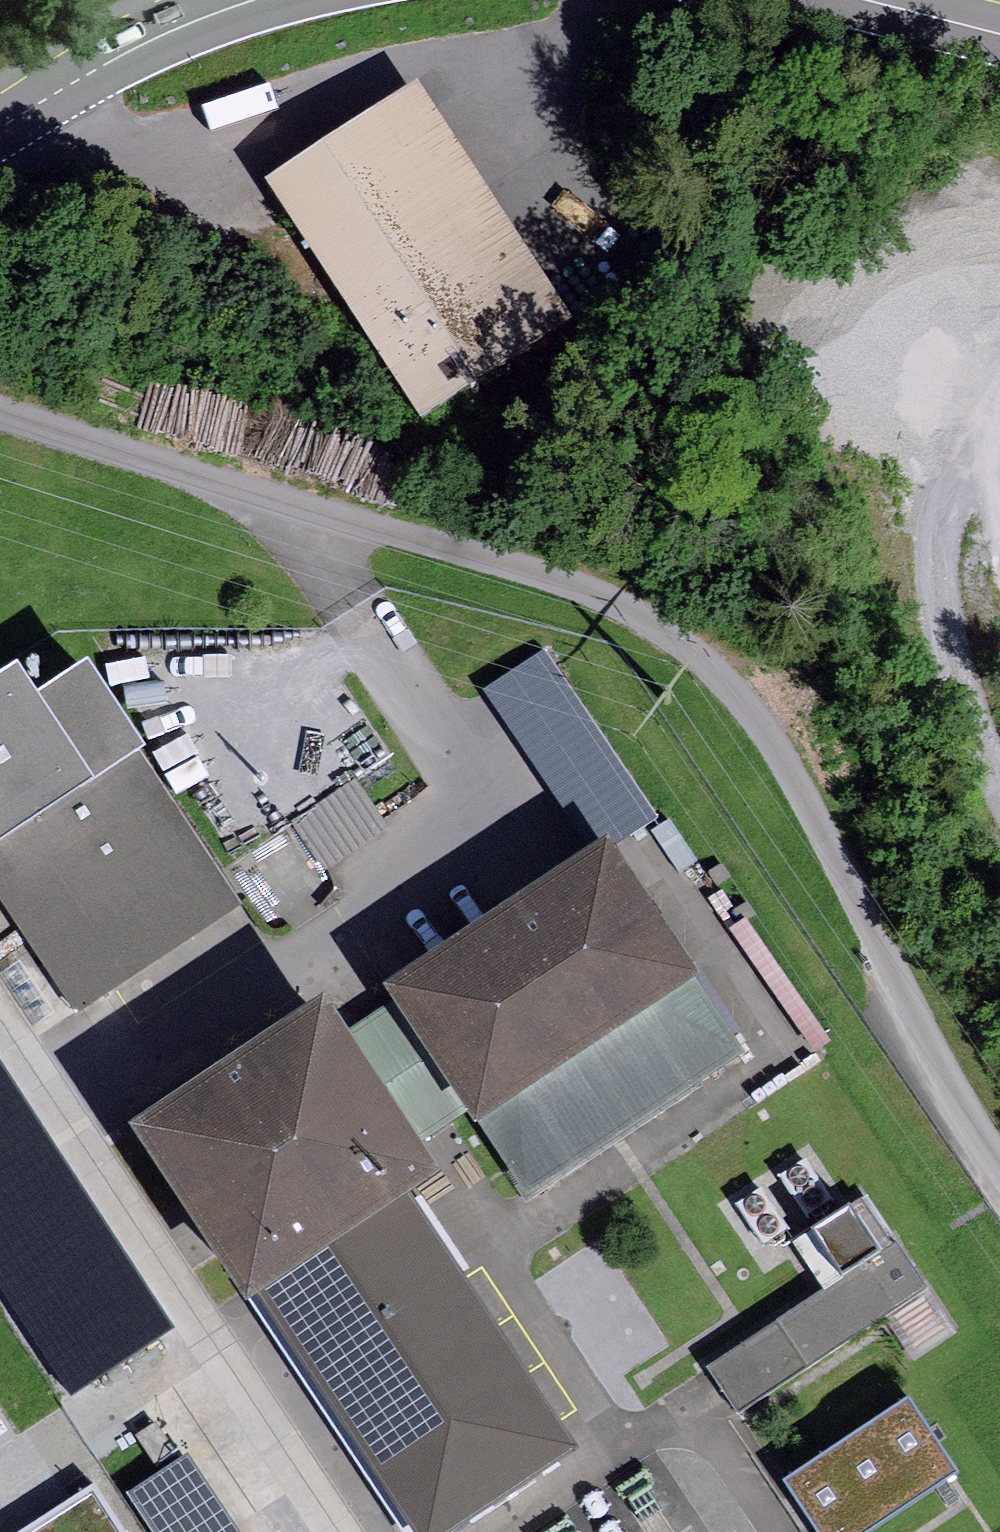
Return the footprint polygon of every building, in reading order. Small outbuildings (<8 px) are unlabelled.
[(422,418),(574,318),(415,80),(263,180),(329,280),(414,409),(422,418)] [(483,690),(589,849),(609,836),(616,846),(657,820),(544,650),(483,690)] [(139,752),(146,747),(89,660),(36,695),(18,667),(0,679),(0,842),(139,752)] [(75,1015),(241,906),(139,752),(0,842),(0,901),(75,1015)] [(389,827),(355,778),(290,823),(324,872),(389,827)] [(743,1051),(694,978),(701,974),(616,846),(609,836),(589,849),(382,986),(392,1001),(347,1031),(421,1142),(466,1112),(474,1124),(479,1121),(527,1193),(743,1051)] [(410,1194),(442,1173),(421,1142),(347,1031),(326,998),(129,1128),(245,1303),(257,1295),(410,1194)] [(806,1158),(778,1176),(806,1218),(834,1200),(806,1158)] [(762,1187),(735,1205),(763,1247),(790,1229),(762,1187)] [(257,1295),(414,1531),(454,1531),(580,1449),(410,1194),(257,1295)] [(825,1288),(705,1367),(736,1414),(925,1289),(863,1195),(794,1241),(825,1288)] [(119,1370),(69,1294),(19,1327),(69,1403),(119,1370)] [(782,1481),(816,1531),(866,1531),(958,1471),(909,1397),(782,1481)] [(158,1420),(135,1435),(160,1473),(183,1458),(158,1420)] [(128,1494),(153,1531),(239,1531),(188,1454),(183,1458),(160,1473),(128,1494)] [(18,1531),(124,1531),(93,1484),(18,1531)]
